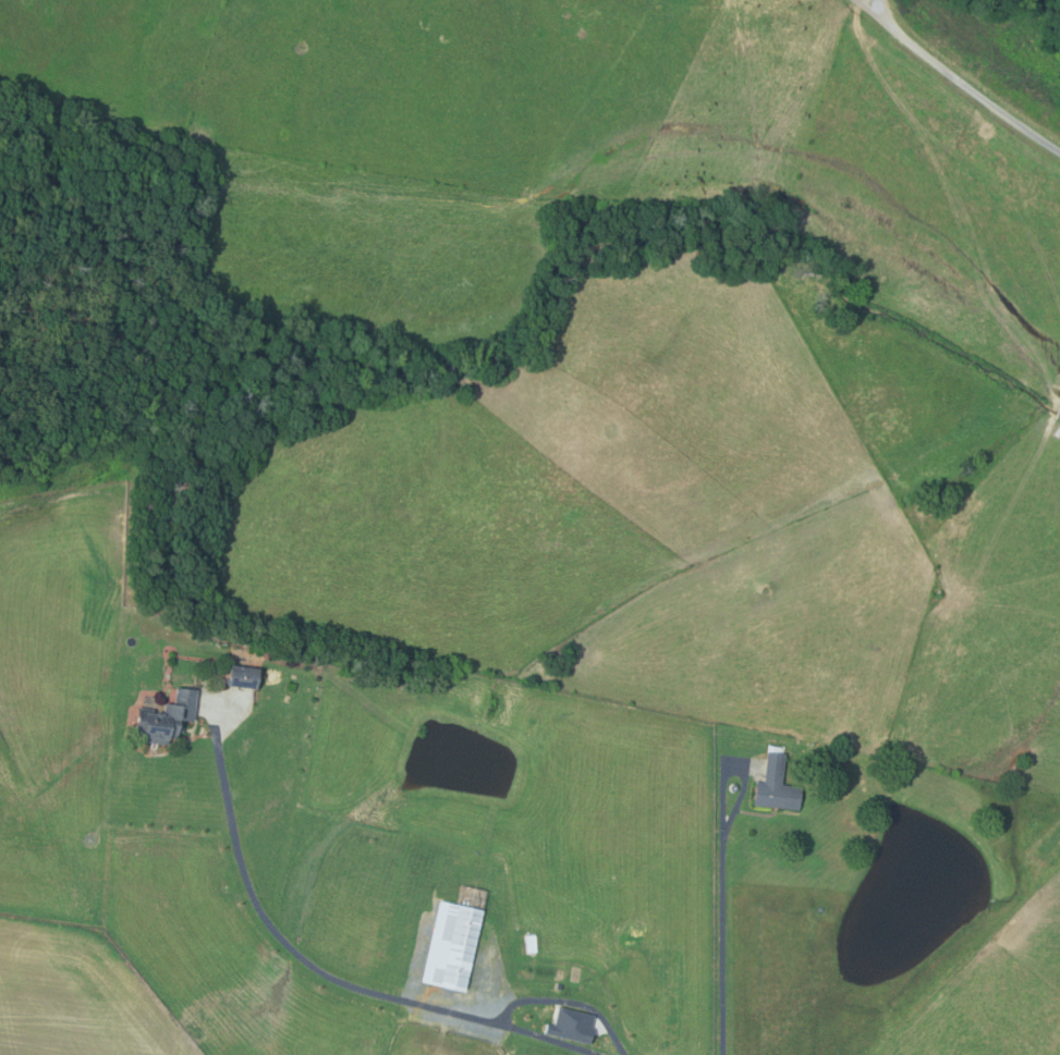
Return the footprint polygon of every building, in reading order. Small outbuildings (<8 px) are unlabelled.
[(258,687),(230,684),(232,663),(260,667),(258,687)] [(179,737),(170,736),(169,744),(143,741),(143,733),(136,732),(138,706),(166,708),(166,701),(175,702),(178,686),(198,688),(195,720),(184,717),(182,732),(179,731),(179,737)] [(800,810),(755,805),(757,781),(766,782),(769,751),(787,753),(783,784),(803,785),(800,810)] [(465,992),(423,981),(441,899),(485,909),(465,992)] [(536,935),(537,950),(528,952),(526,936),(536,935)] [(592,1043),(545,1031),(547,1023),(555,1025),(559,1006),(595,1015),(592,1028),(595,1029),(592,1043)]
